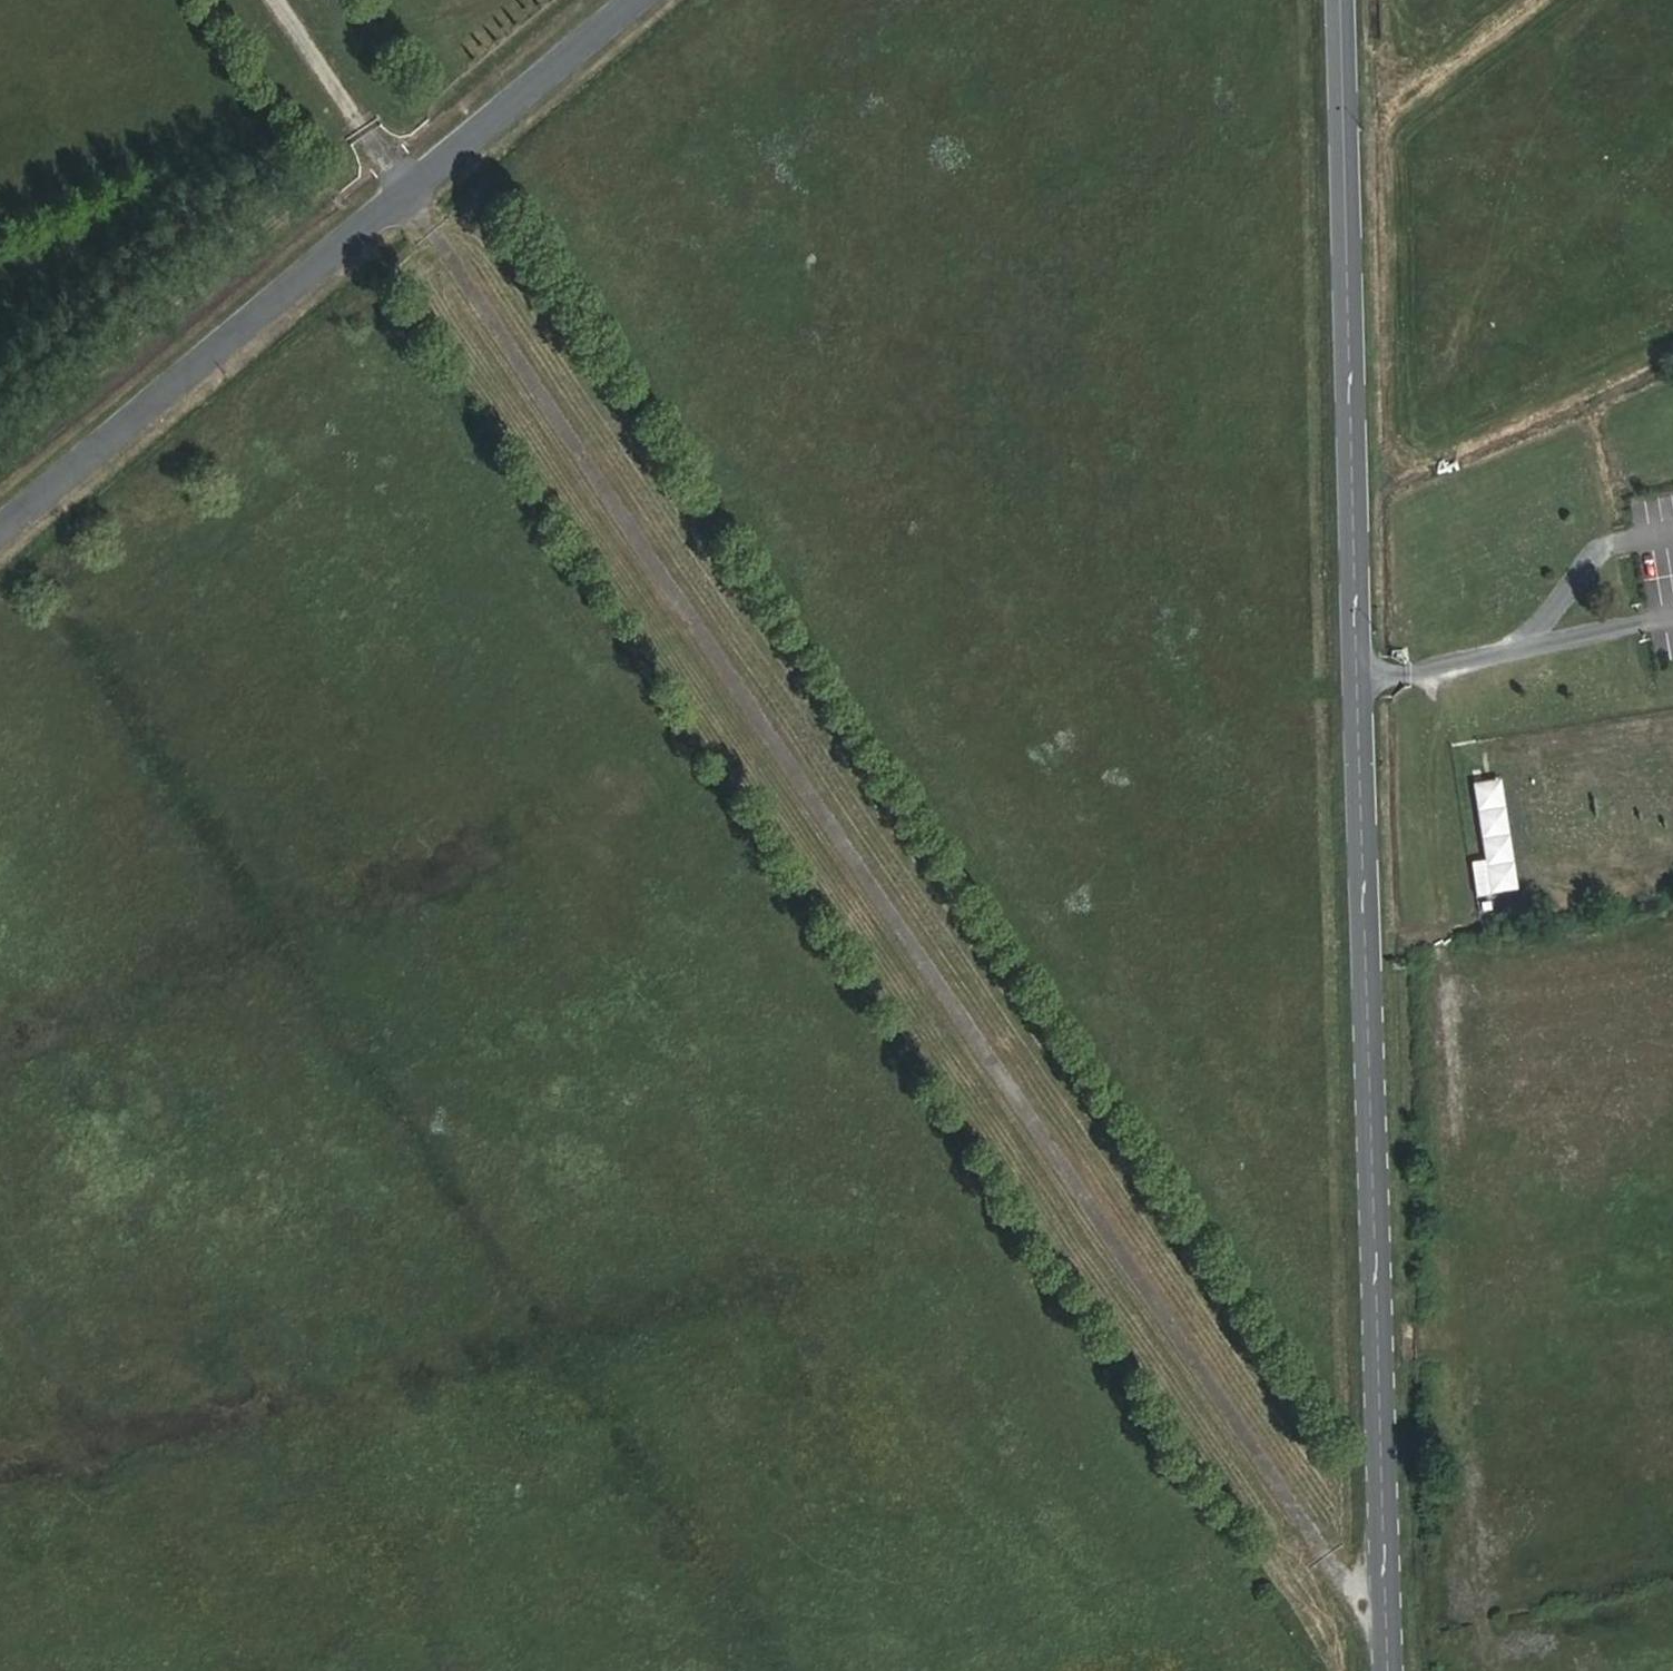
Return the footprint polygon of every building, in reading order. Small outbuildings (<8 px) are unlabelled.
[(1473,779),(1479,859),(1470,860),(1473,893),(1511,890),(1503,777),(1473,779)]
